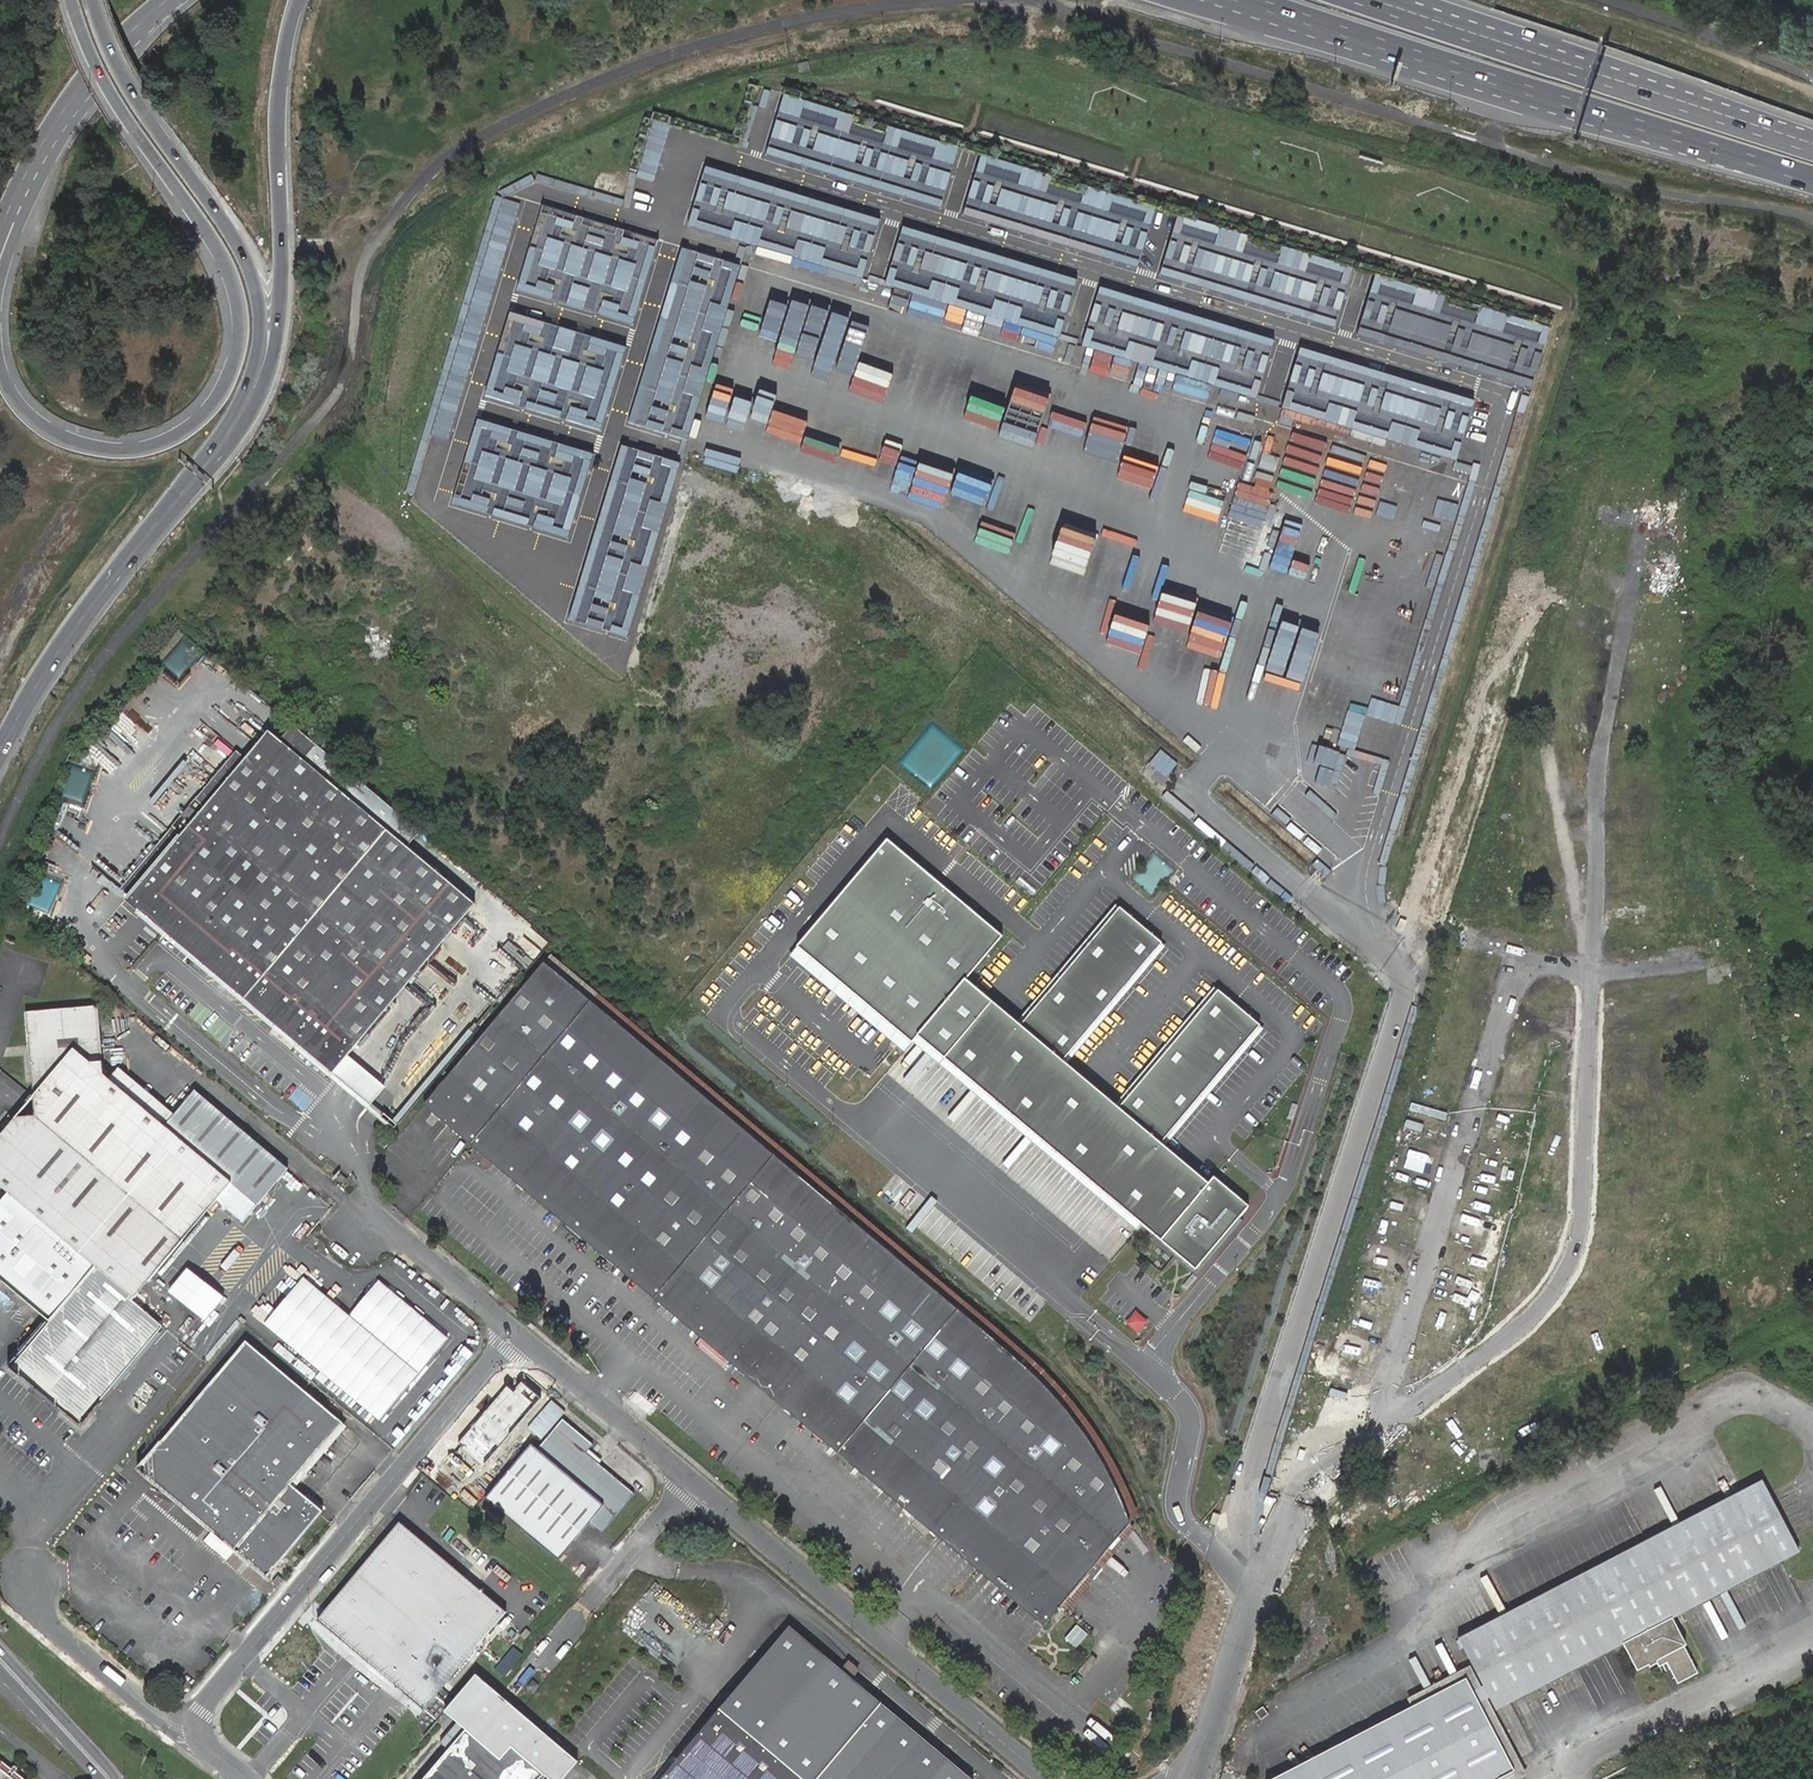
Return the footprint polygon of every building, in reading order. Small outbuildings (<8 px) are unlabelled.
[(808,61),(798,64),(799,72),(810,70),(808,61)] [(963,152),(788,99),(770,158),(945,211),(963,152)] [(1158,210),(983,157),(965,216),(1140,269),(1158,210)] [(881,217),(706,165),(688,224),(863,277),(881,217)] [(1354,268),(1179,215),(1161,275),(1335,328),(1354,268)] [(1077,279),(903,226),(884,286),(1059,339),(1077,279)] [(1551,328),(1376,276),(1358,335),(1533,388),(1551,328)] [(1274,341),(1099,288),(1081,348),(1256,401),(1274,341)] [(1475,402),(1300,350),(1282,409),(1457,462),(1475,402)] [(1259,446),(1260,446),(1256,458),(1274,464),(1286,428),(1267,421),(1259,446)] [(1307,436),(1305,444),(1322,448),(1324,441),(1307,436)] [(1235,463),(1174,704),(1216,715),(1221,696),(1236,700),(1242,679),(1257,683),(1266,646),(1198,629),(1209,583),(1217,585),(1229,540),(1231,540),(1235,523),(1230,522),(1235,502),(1265,509),(1274,473),(1235,463)] [(1281,594),(1292,597),(1311,527),(1285,520),(1282,532),(1263,527),(1246,592),(1279,601),(1281,594)] [(1329,562),(1346,568),(1350,555),(1333,549),(1329,562)] [(1411,573),(1415,559),(1399,554),(1395,568),(1411,573)] [(1353,563),(1352,570),(1368,574),(1370,567),(1353,563)] [(1391,572),(1390,579),(1404,581),(1405,575),(1391,572)] [(1404,640),(1411,619),(1397,615),(1390,636),(1404,640)] [(169,648),(157,662),(168,671),(180,657),(169,648)] [(420,832),(293,725),(287,733),(280,741),(407,847),(414,839),(420,832)] [(407,847),(280,741),(269,732),(253,750),(222,786),(204,807),(182,834),(167,851),(127,901),(333,1074),(336,1070),(398,996),(448,936),(475,905),(407,847)] [(1315,748),(1305,766),(1354,790),(1367,764),(1365,763),(1375,743),(1359,736),(1346,763),(1315,748)] [(1351,807),(1360,793),(1355,790),(1346,803),(1351,807)] [(1001,934),(888,840),(798,947),(911,1042),(916,1036),(964,980),(1001,934)] [(1154,854),(1133,879),(1152,894),(1173,870),(1154,854)] [(1112,909),(1018,1026),(1062,1060),(1155,944),(1112,909)] [(958,1309),(544,962),(428,1100),(423,1106),(1043,1626),(1060,1606),(1130,1523),(1122,1503),(1112,1481),(1101,1461),(1085,1437),(1069,1414),(1051,1393),(1018,1361),(958,1309)] [(1208,1184),(964,980),(916,1036),(1160,1241),(1208,1184)] [(1210,991),(1116,1109),(1160,1144),(1254,1026),(1210,991)] [(0,1201),(0,1213),(83,1283),(151,1340),(163,1327),(144,1310),(132,1300),(134,1298),(146,1283),(217,1199),(231,1182),(258,1204),(287,1169),(196,1090),(175,1113),(119,1067),(108,1078),(103,1074),(103,1067),(102,1054),(100,1038),(97,1006),(25,1012),(31,1073),(33,1096),(36,1129),(0,1171),(0,1185),(8,1192),(0,1201)] [(36,1129),(33,1096),(0,1136),(0,1171),(36,1129)] [(343,1183),(347,1179),(340,1174),(337,1178),(343,1183)] [(936,1236),(949,1221),(895,1174),(882,1189),(936,1236)] [(1208,1184),(1160,1241),(1195,1270),(1248,1207),(1213,1178),(1208,1184)] [(258,1204),(231,1182),(217,1199),(243,1221),(258,1204)] [(0,1213),(0,1279),(2,1281),(27,1302),(35,1309),(50,1322),(12,1367),(80,1425),(122,1375),(151,1340),(83,1283),(0,1213)] [(303,1278),(265,1324),(379,1419),(447,1338),(379,1282),(350,1317),(303,1278)] [(146,1283),(132,1300),(144,1310),(159,1294),(146,1283)] [(31,1313),(35,1309),(27,1302),(23,1307),(31,1313)] [(1136,1334),(1146,1321),(1133,1310),(1122,1324),(1136,1334)] [(246,1341),(138,1469),(267,1577),(323,1511),(290,1484),(343,1423),(246,1341)] [(485,1498),(558,1560),(574,1541),(588,1524),(590,1522),(602,1532),(634,1493),(586,1453),(593,1444),(562,1419),(537,1449),(531,1444),(485,1498)] [(1515,1606),(1552,1677),(1621,1641),(1635,1668),(1647,1662),(1648,1664),(1656,1660),(1653,1656),(1661,1652),(1665,1660),(1676,1681),(1696,1671),(1682,1644),(1684,1643),(1670,1616),(1797,1549),(1760,1478),(1515,1606)] [(506,1612),(399,1522),(317,1620),(424,1710),(506,1612)] [(276,1577),(272,1582),(277,1586),(281,1581),(276,1577)] [(1494,1707),(1552,1677),(1515,1606),(1457,1636),(1484,1688),(1486,1692),(1494,1707)] [(789,1626),(660,1778),(972,1778),(789,1626)] [(1276,1648),(1273,1659),(1284,1663),(1288,1651),(1276,1648)] [(1657,1664),(1665,1660),(1661,1652),(1653,1656),(1656,1660),(1657,1664)] [(466,1729),(500,1758),(511,1746),(544,1773),(550,1778),(565,1778),(580,1762),(477,1674),(445,1711),(466,1729)] [(1272,1778),(1501,1778),(1514,1772),(1475,1698),(1473,1693),(1466,1679),(1272,1778)] [(1473,1693),(1475,1698),(1486,1692),(1484,1688),(1473,1693)] [(1268,1715),(1263,1707),(1255,1712),(1261,1720),(1268,1715)] [(544,1773),(511,1746),(500,1758),(466,1729),(424,1778),(539,1778),(544,1773)] [(0,1762),(0,1778),(22,1778),(0,1762)]
